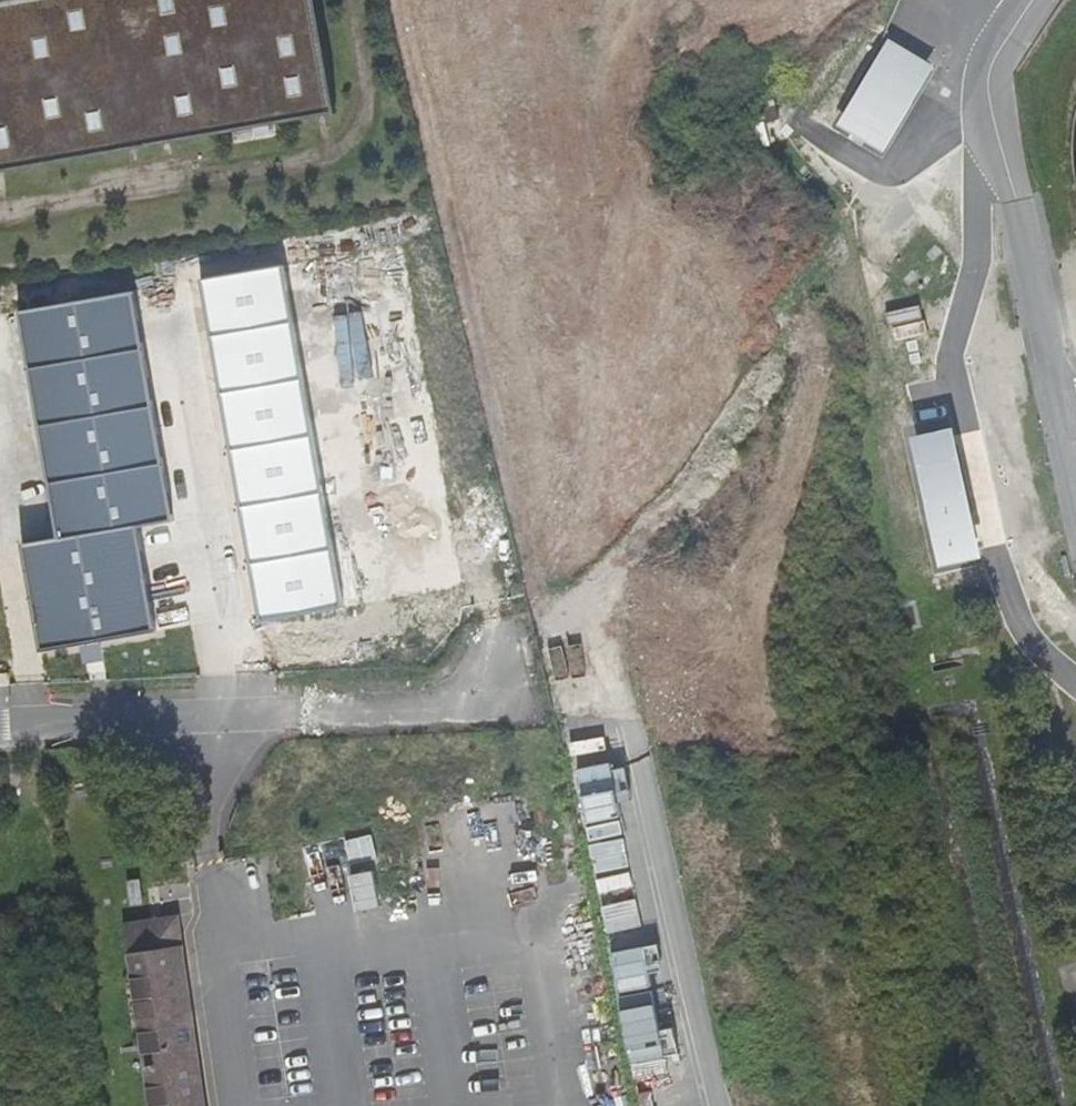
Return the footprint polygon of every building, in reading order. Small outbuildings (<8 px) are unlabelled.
[(335,110),(315,0),(0,0),(0,170),(335,110)] [(935,68),(887,39),(835,127),(883,156),(935,68)] [(173,523),(135,291),(14,311),(52,542),(127,530),(173,523)] [(951,427),(907,436),(935,569),(979,559),(951,427)] [(30,515),(34,540),(48,537),(45,513),(30,515)] [(144,634),(127,530),(52,542),(17,548),(34,652),(144,634)] [(304,576),(311,592),(331,585),(324,569),(304,576)] [(144,903),(141,879),(125,881),(128,905),(144,903)] [(152,1105),(210,1105),(184,921),(127,930),(152,1105)] [(644,965),(609,970),(623,1061),(675,1053),(672,1031),(655,1034),(644,965)]
